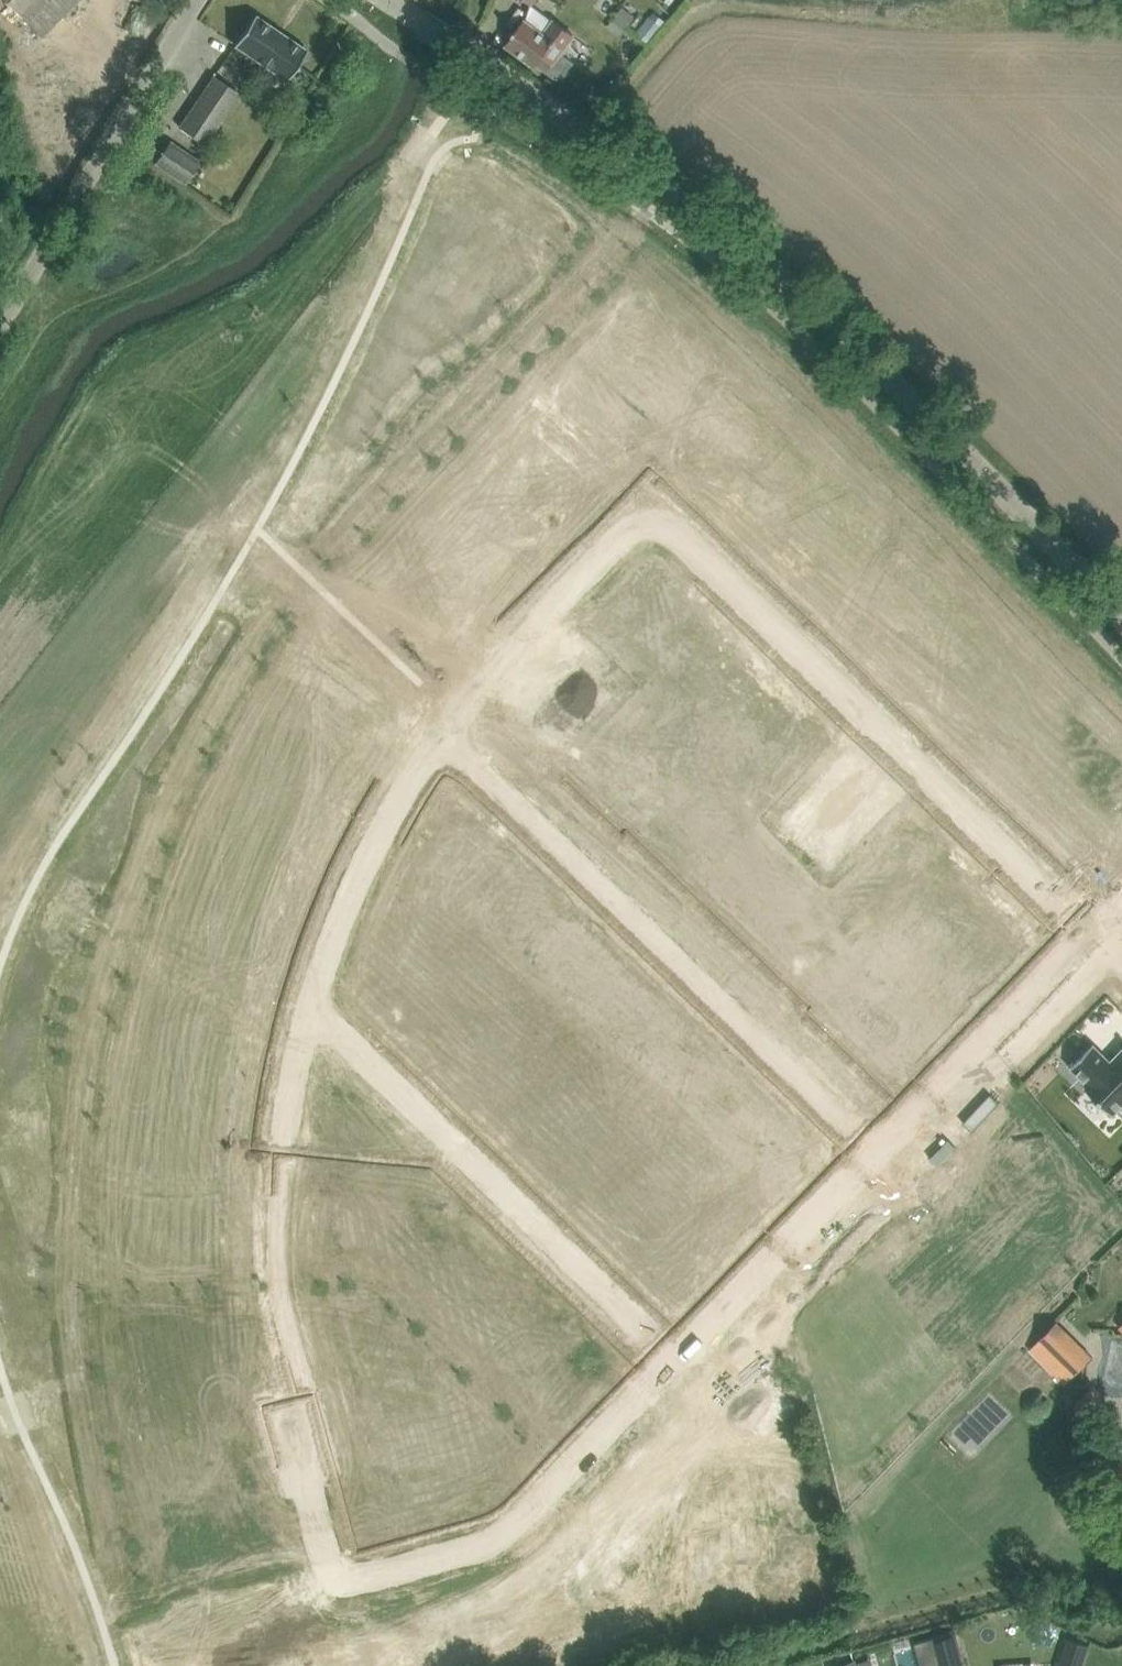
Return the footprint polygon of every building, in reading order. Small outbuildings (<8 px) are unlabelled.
[(21,15),(41,35),(77,0),(6,0),(21,15)] [(623,5),(613,18),(625,28),(635,15),(623,5)] [(237,43),(286,77),(305,49),(256,15),(237,43)] [(650,16),(637,32),(648,41),(661,25),(650,16)] [(544,31),(527,18),(507,45),(535,66),(538,63),(559,79),(573,61),(562,53),(576,35),(554,18),(544,31)] [(240,92),(233,87),(215,75),(180,126),(206,143),(240,92)] [(171,140),(163,152),(156,162),(174,174),(187,183),(201,161),(189,152),(171,140)] [(141,151),(156,162),(163,152),(147,141),(142,150),(141,151)] [(1109,724),(1121,737),(1121,712),(1109,724)] [(1071,1067),(1089,1084),(1086,1087),(1113,1114),(1121,1105),(1121,1050),(1111,1061),(1094,1044),(1071,1067)] [(1062,1317),(1030,1348),(1064,1384),(1097,1354),(1062,1317)] [(1028,1629),(1025,1612),(1011,1615),(1010,1610),(968,1617),(973,1644),(999,1640),(1000,1649),(1017,1646),(1014,1631),(1028,1629)] [(956,1634),(934,1640),(941,1665),(965,1665),(956,1634)] [(1059,1665),(1080,1665),(1087,1645),(1068,1639),(1059,1665)]
